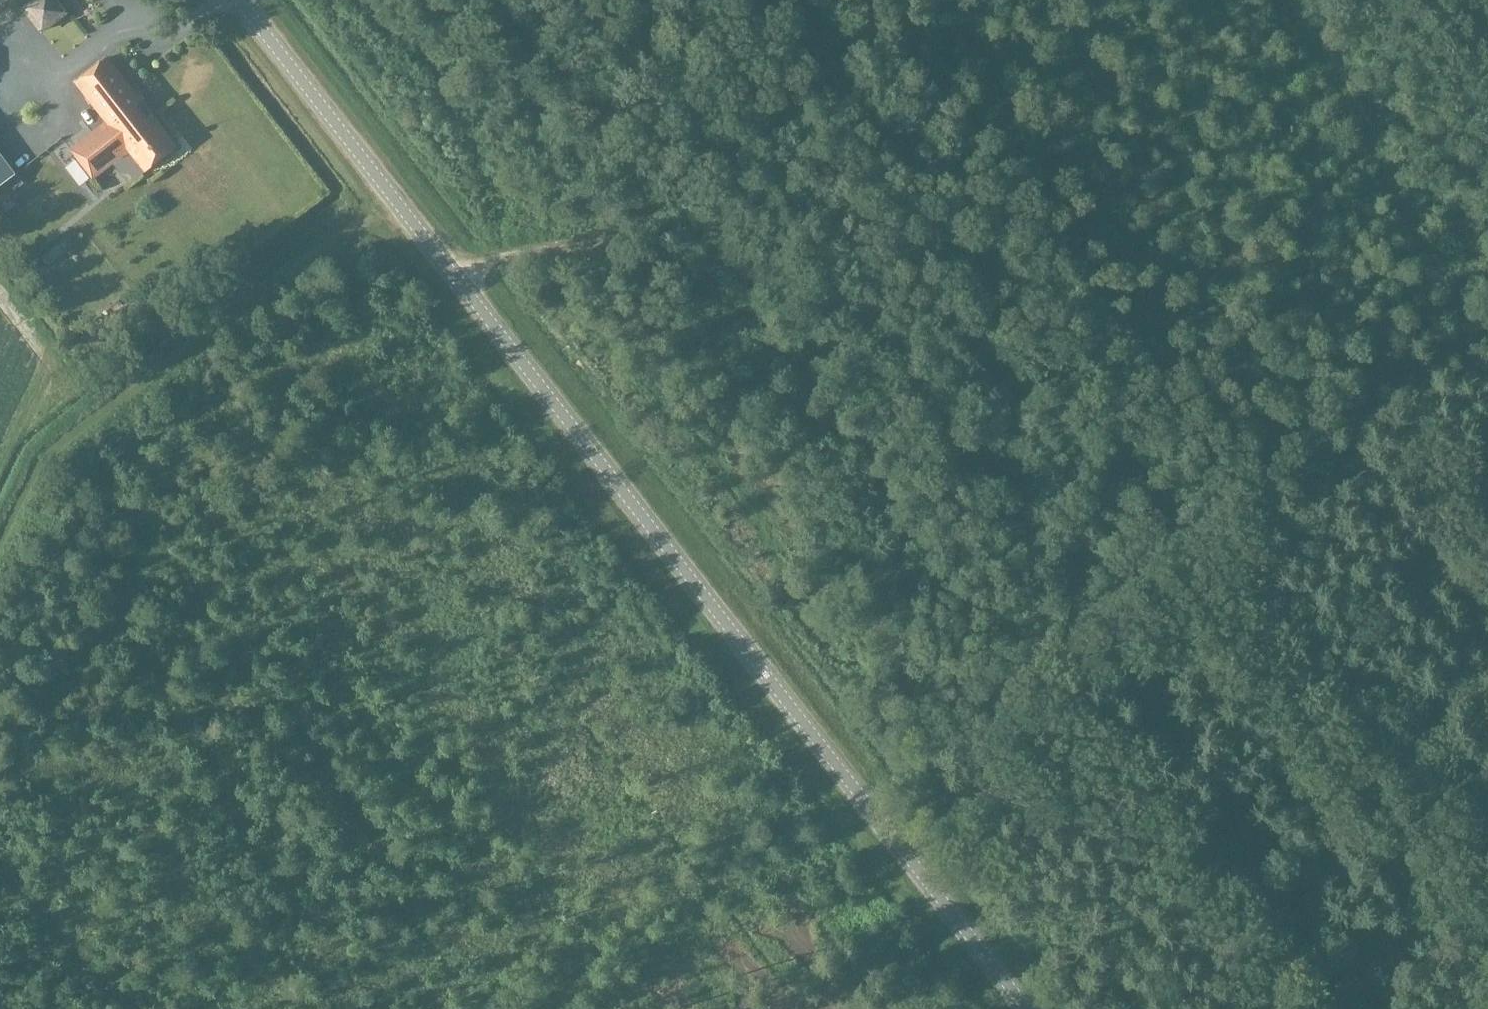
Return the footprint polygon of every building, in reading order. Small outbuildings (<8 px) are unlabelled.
[(69,13),(59,0),(26,0),(19,5),(41,34),(69,13)] [(154,165),(185,140),(160,109),(161,108),(151,95),(150,95),(115,52),(84,76),(115,116),(79,144),(101,172),(137,144),(154,165)] [(17,174),(0,152),(0,188),(17,174)]
